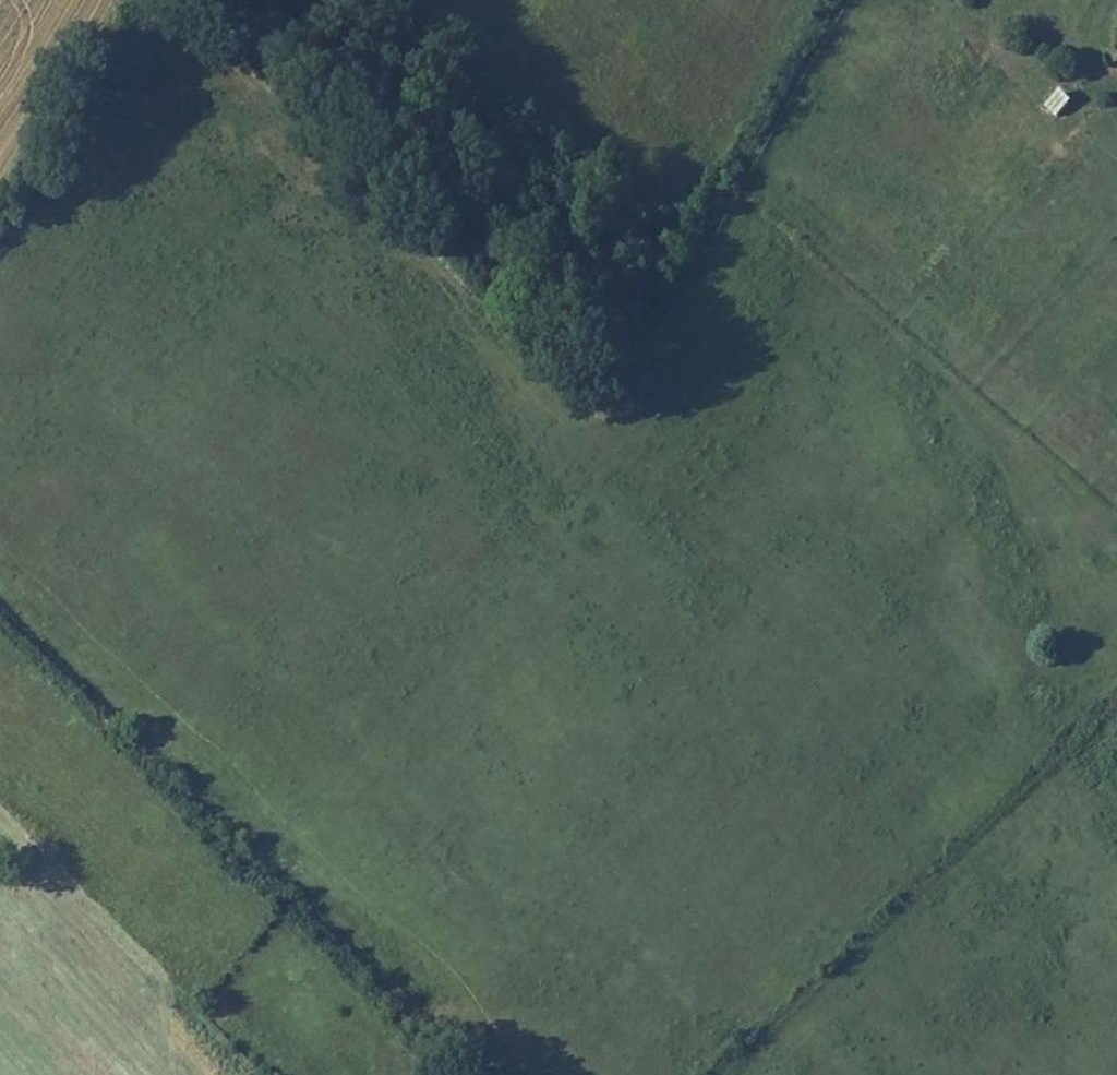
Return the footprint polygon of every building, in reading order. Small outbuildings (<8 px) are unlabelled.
[(1057,86),(1043,104),(1057,115),(1071,97),(1057,86)]
